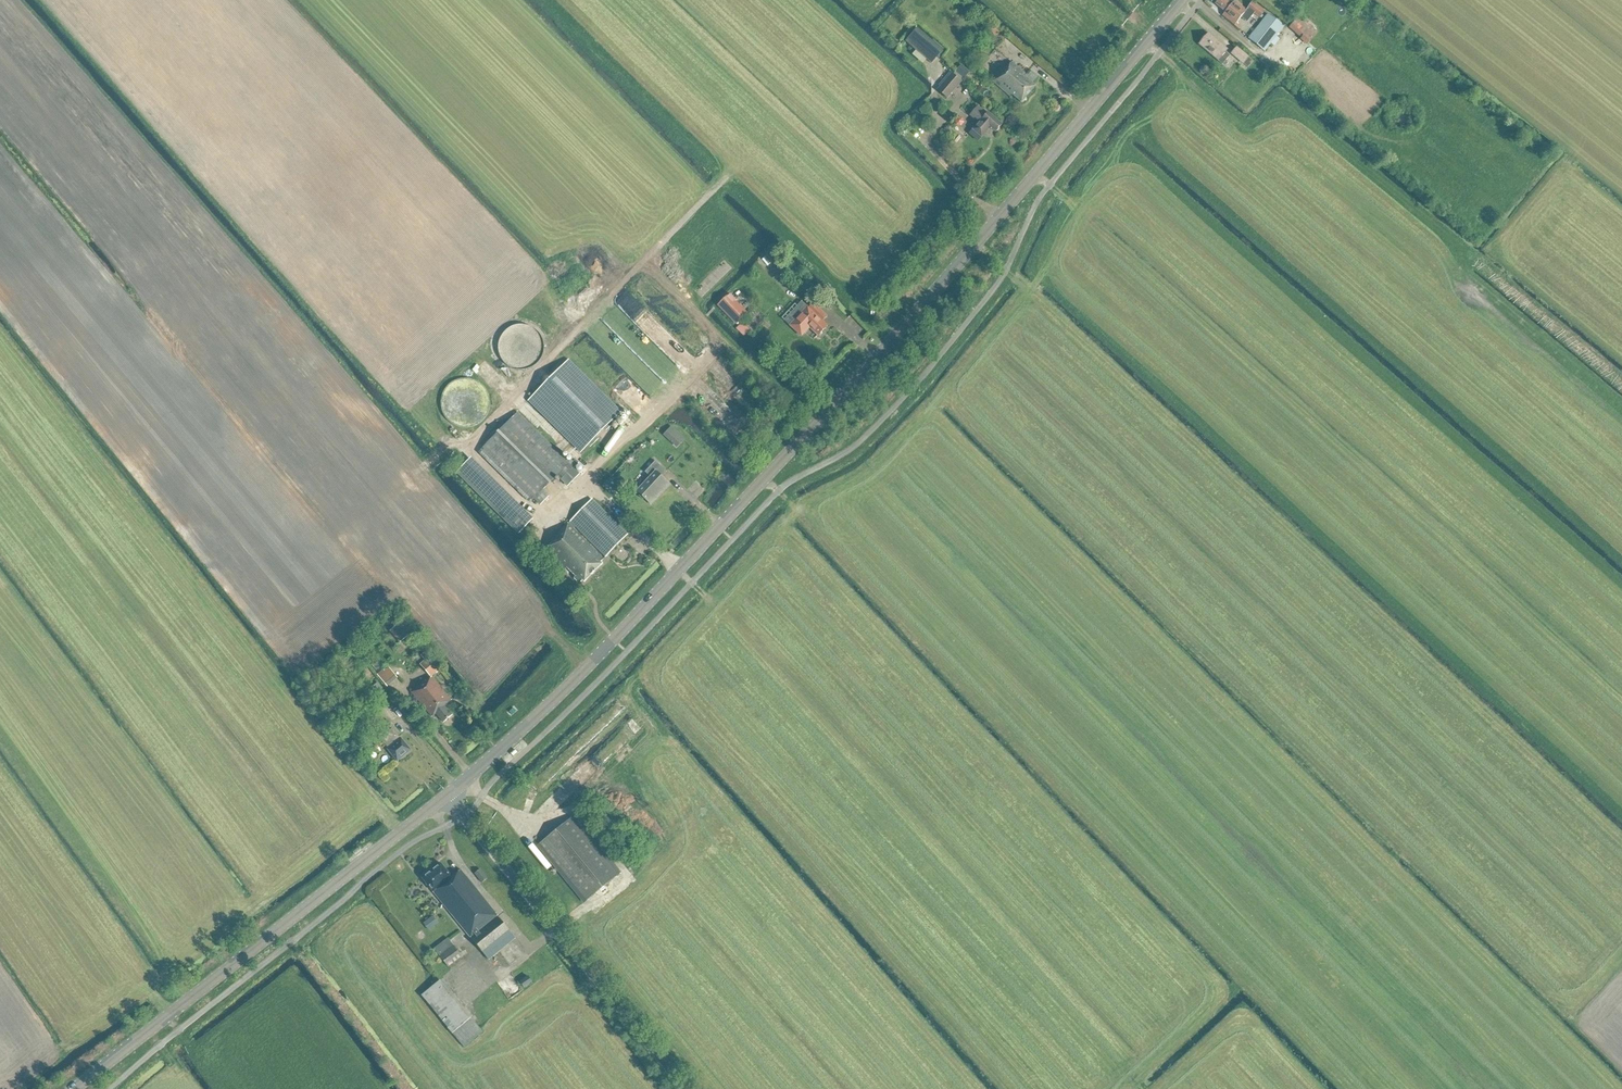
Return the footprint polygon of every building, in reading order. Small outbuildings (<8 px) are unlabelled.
[(1215,5),(1225,13),(1222,16),(1231,23),(1234,26),(1236,23),(1240,18),(1247,23),(1254,14),(1259,18),(1265,11),(1252,2),(1245,10),(1235,1),(1234,0),(1219,0),(1215,5)] [(1248,39),(1264,52),(1284,27),(1267,14),(1248,39)] [(1317,33),(1298,16),(1288,28),(1300,39),(1299,40),(1306,46),(1317,33)] [(931,64),(943,50),(917,27),(905,41),(931,64)] [(1221,65),(1229,56),(1225,53),(1227,50),(1207,34),(1199,45),(1218,61),(1217,61),(1221,65)] [(1248,67),(1253,61),(1248,57),(1249,57),(1236,47),(1230,54),(1243,64),(1243,63),(1248,67)] [(1026,75),(1011,62),(1005,69),(1004,68),(992,82),(1010,97),(1012,95),(1021,103),(1035,86),(1024,77),(1026,75)] [(970,72),(961,65),(954,72),(963,80),(970,72)] [(939,88),(936,92),(946,100),(949,96),(961,82),(951,74),(939,88)] [(986,115),(977,107),(970,116),(978,124),(973,130),(981,137),(989,128),(995,132),(1001,125),(988,113),(986,115)] [(736,325),(748,314),(729,294),(717,305),(736,325)] [(827,317),(821,312),(813,304),(808,309),(804,314),(802,312),(789,326),(798,334),(800,335),(802,335),(804,333),(809,328),(818,336),(827,326),(822,322),(827,317)] [(749,330),(742,322),(735,329),(743,337),(749,330)] [(569,359),(529,400),(581,451),(620,411),(569,359)] [(470,378),(465,378),(461,378),(457,380),(453,381),(450,384),(447,387),(444,390),(443,394),(441,398),(441,402),(441,407),(443,411),(444,415),(447,418),(450,421),(453,423),(457,425),(461,426),(465,427),(470,426),(474,425),(478,423),(481,421),(484,418),(486,415),(488,411),(489,407),(490,402),(489,398),(488,394),(486,390),(484,387),(481,384),(478,381),(474,380),(470,378)] [(619,391),(638,410),(650,398),(632,379),(619,391)] [(568,464),(517,414),(479,452),(530,503),(532,500),(541,491),(557,476),(562,481),(568,486),(582,471),(571,461),(568,464)] [(671,424),(662,434),(676,447),(685,437),(671,424)] [(651,504),(659,495),(657,494),(667,483),(661,477),(666,471),(655,461),(645,472),(650,477),(637,491),(651,504)] [(541,491),(532,500),(539,506),(548,497),(541,491)] [(627,535),(592,500),(567,524),(563,528),(563,529),(550,542),(552,544),(544,551),(556,563),(557,562),(565,570),(567,568),(575,576),(573,578),(579,584),(582,580),(584,583),(602,564),(600,562),(603,559),(572,528),(574,526),(606,557),(627,535)] [(530,519),(523,512),(509,526),(517,533),(530,519)] [(668,569),(673,573),(687,560),(682,556),(668,569)] [(407,637),(397,625),(389,631),(400,643),(407,637)] [(431,677),(440,669),(426,651),(421,655),(424,660),(420,664),(431,677)] [(398,678),(389,667),(385,671),(383,669),(377,674),(388,687),(398,678)] [(451,700),(431,677),(426,682),(425,681),(411,693),(432,717),(436,714),(443,722),(451,715),(444,707),(451,700)] [(377,683),(368,690),(374,696),(376,694),(381,700),(388,695),(377,683)] [(371,714),(361,722),(367,729),(377,721),(371,714)] [(397,761),(410,751),(392,729),(380,738),(389,749),(388,750),(397,761)] [(584,902),(619,873),(573,817),(538,845),(584,902)] [(531,843),(527,847),(543,864),(547,861),(531,843)] [(452,877),(441,864),(422,878),(490,960),(517,938),(460,870),(452,877)] [(481,882),(488,878),(480,869),(475,873),(481,882)] [(438,924),(432,916),(423,923),(429,931),(438,924)] [(461,956),(453,945),(439,956),(448,967),(461,956)] [(437,972),(441,977),(448,971),(445,966),(437,972)] [(524,987),(531,982),(528,976),(520,982),(524,987)] [(464,1048),(482,1032),(440,980),(422,994),(464,1048)]
